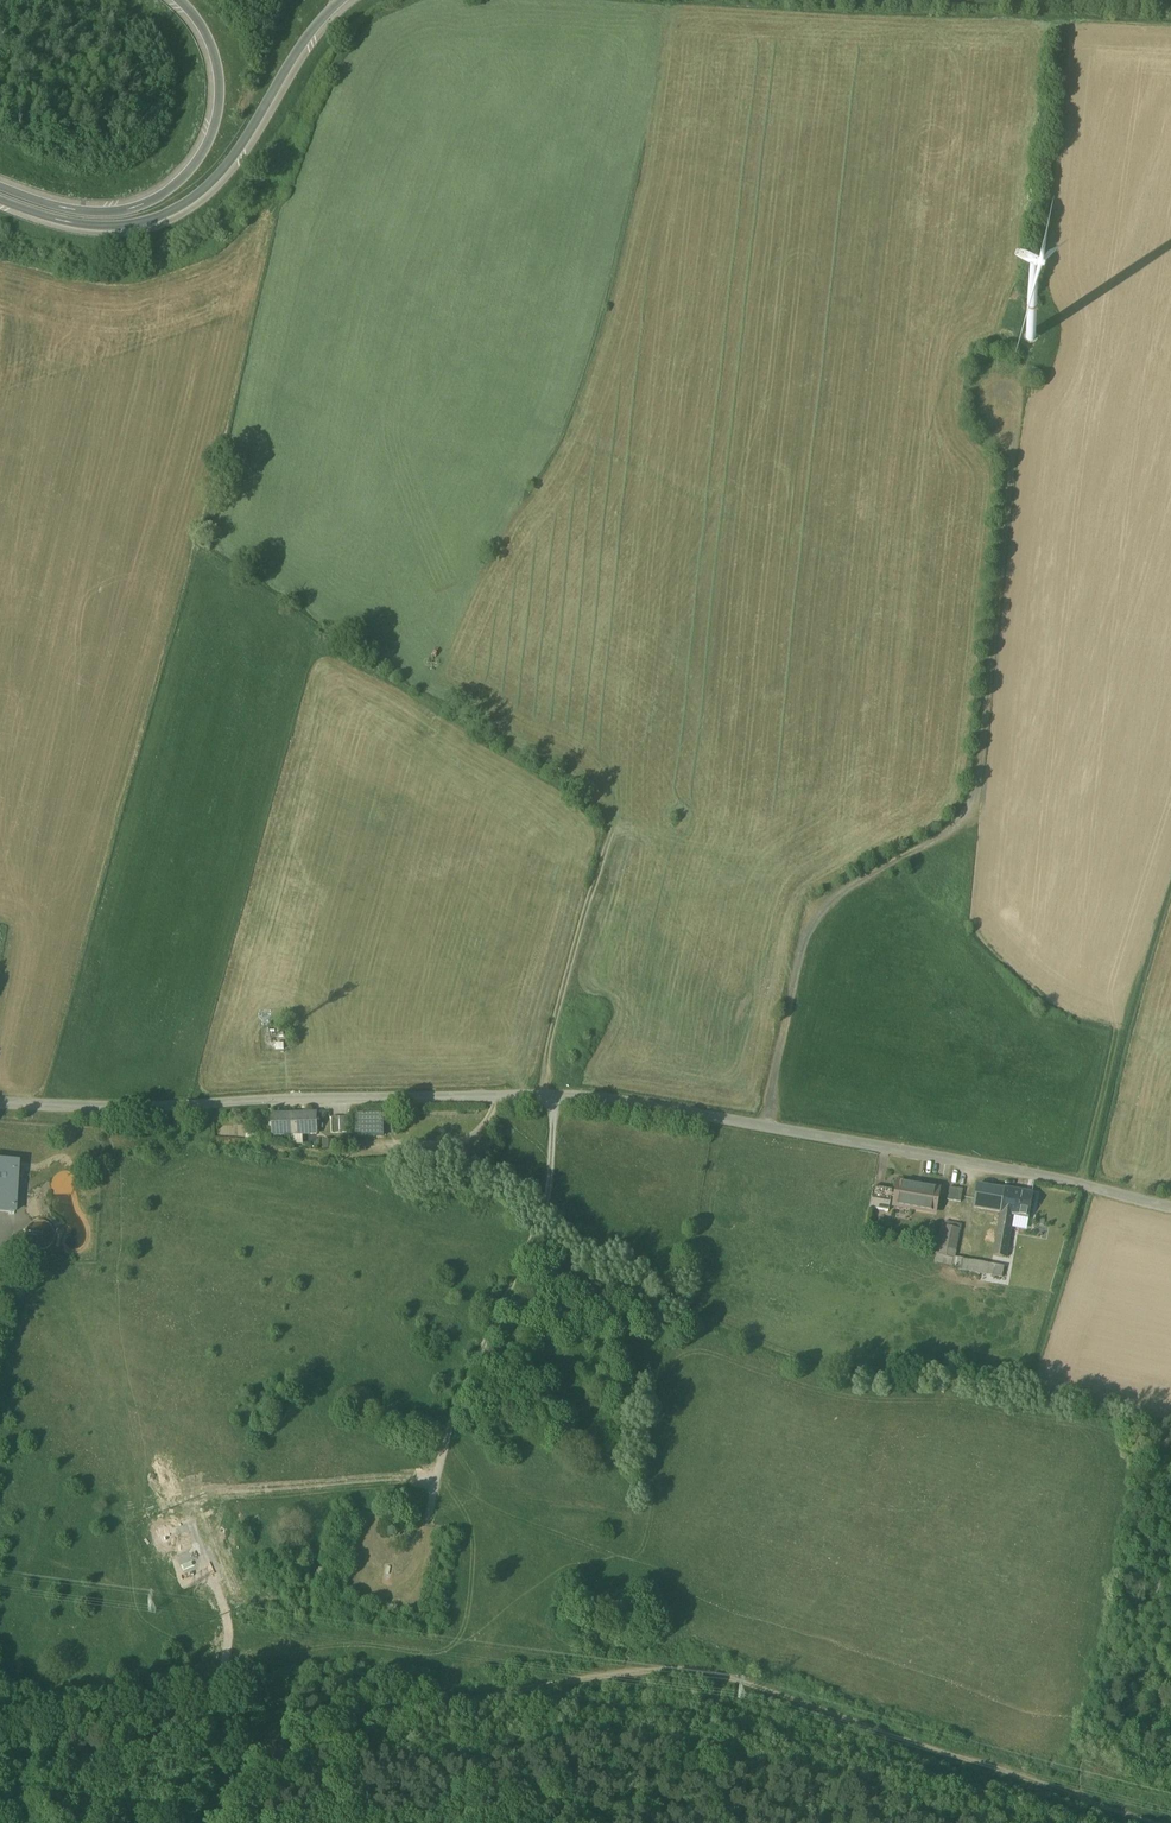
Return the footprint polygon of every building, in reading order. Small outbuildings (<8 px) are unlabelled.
[(317,1113),(272,1115),(273,1136),(317,1134),(317,1113)] [(384,1114),(355,1115),(356,1135),(384,1134),(384,1114)] [(347,1118),(332,1118),(333,1133),(347,1133),(347,1118)] [(16,1214),(19,1163),(0,1161),(0,1213),(16,1214)] [(939,1190),(898,1183),(894,1205),(935,1212),(939,1190)] [(1006,1189),(980,1184),(975,1207),(1002,1212),(1006,1189)] [(948,1186),(946,1199),(959,1201),(961,1188),(948,1186)] [(892,1191),(873,1187),(870,1208),(888,1212),(892,1191)] [(1034,1194),(1006,1189),(1002,1212),(1005,1212),(1017,1214),(1029,1217),(1034,1194)] [(1005,1212),(996,1256),(1008,1258),(1017,1214),(1005,1212)] [(973,1261),(954,1258),(952,1268),(971,1272),(973,1261)] [(1004,1266),(973,1261),(971,1272),(1002,1277),(1004,1266)]
